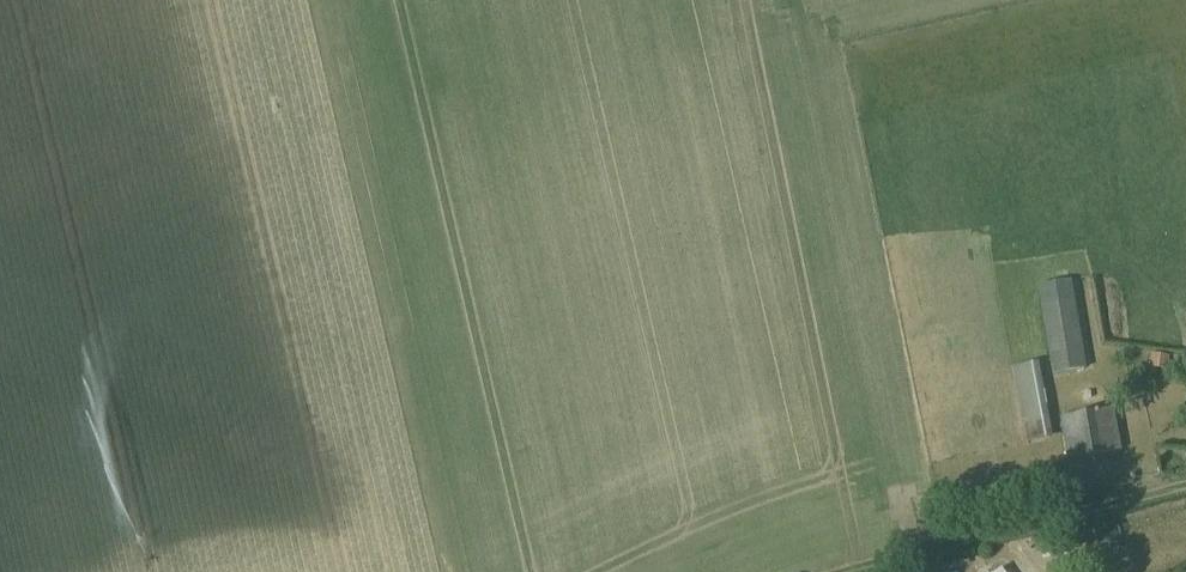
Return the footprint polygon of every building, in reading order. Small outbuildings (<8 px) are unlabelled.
[(1054,374),(1056,373),(1061,401),(1084,397),(1079,369),(1086,368),(1069,279),(1037,285),(1054,374)] [(1012,366),(1026,442),(1053,437),(1039,361),(1012,366)] [(1104,452),(1120,450),(1113,408),(1097,410),(1071,414),(1071,415),(1061,416),(1068,458),(1079,457),(1105,452),(1104,452)]
